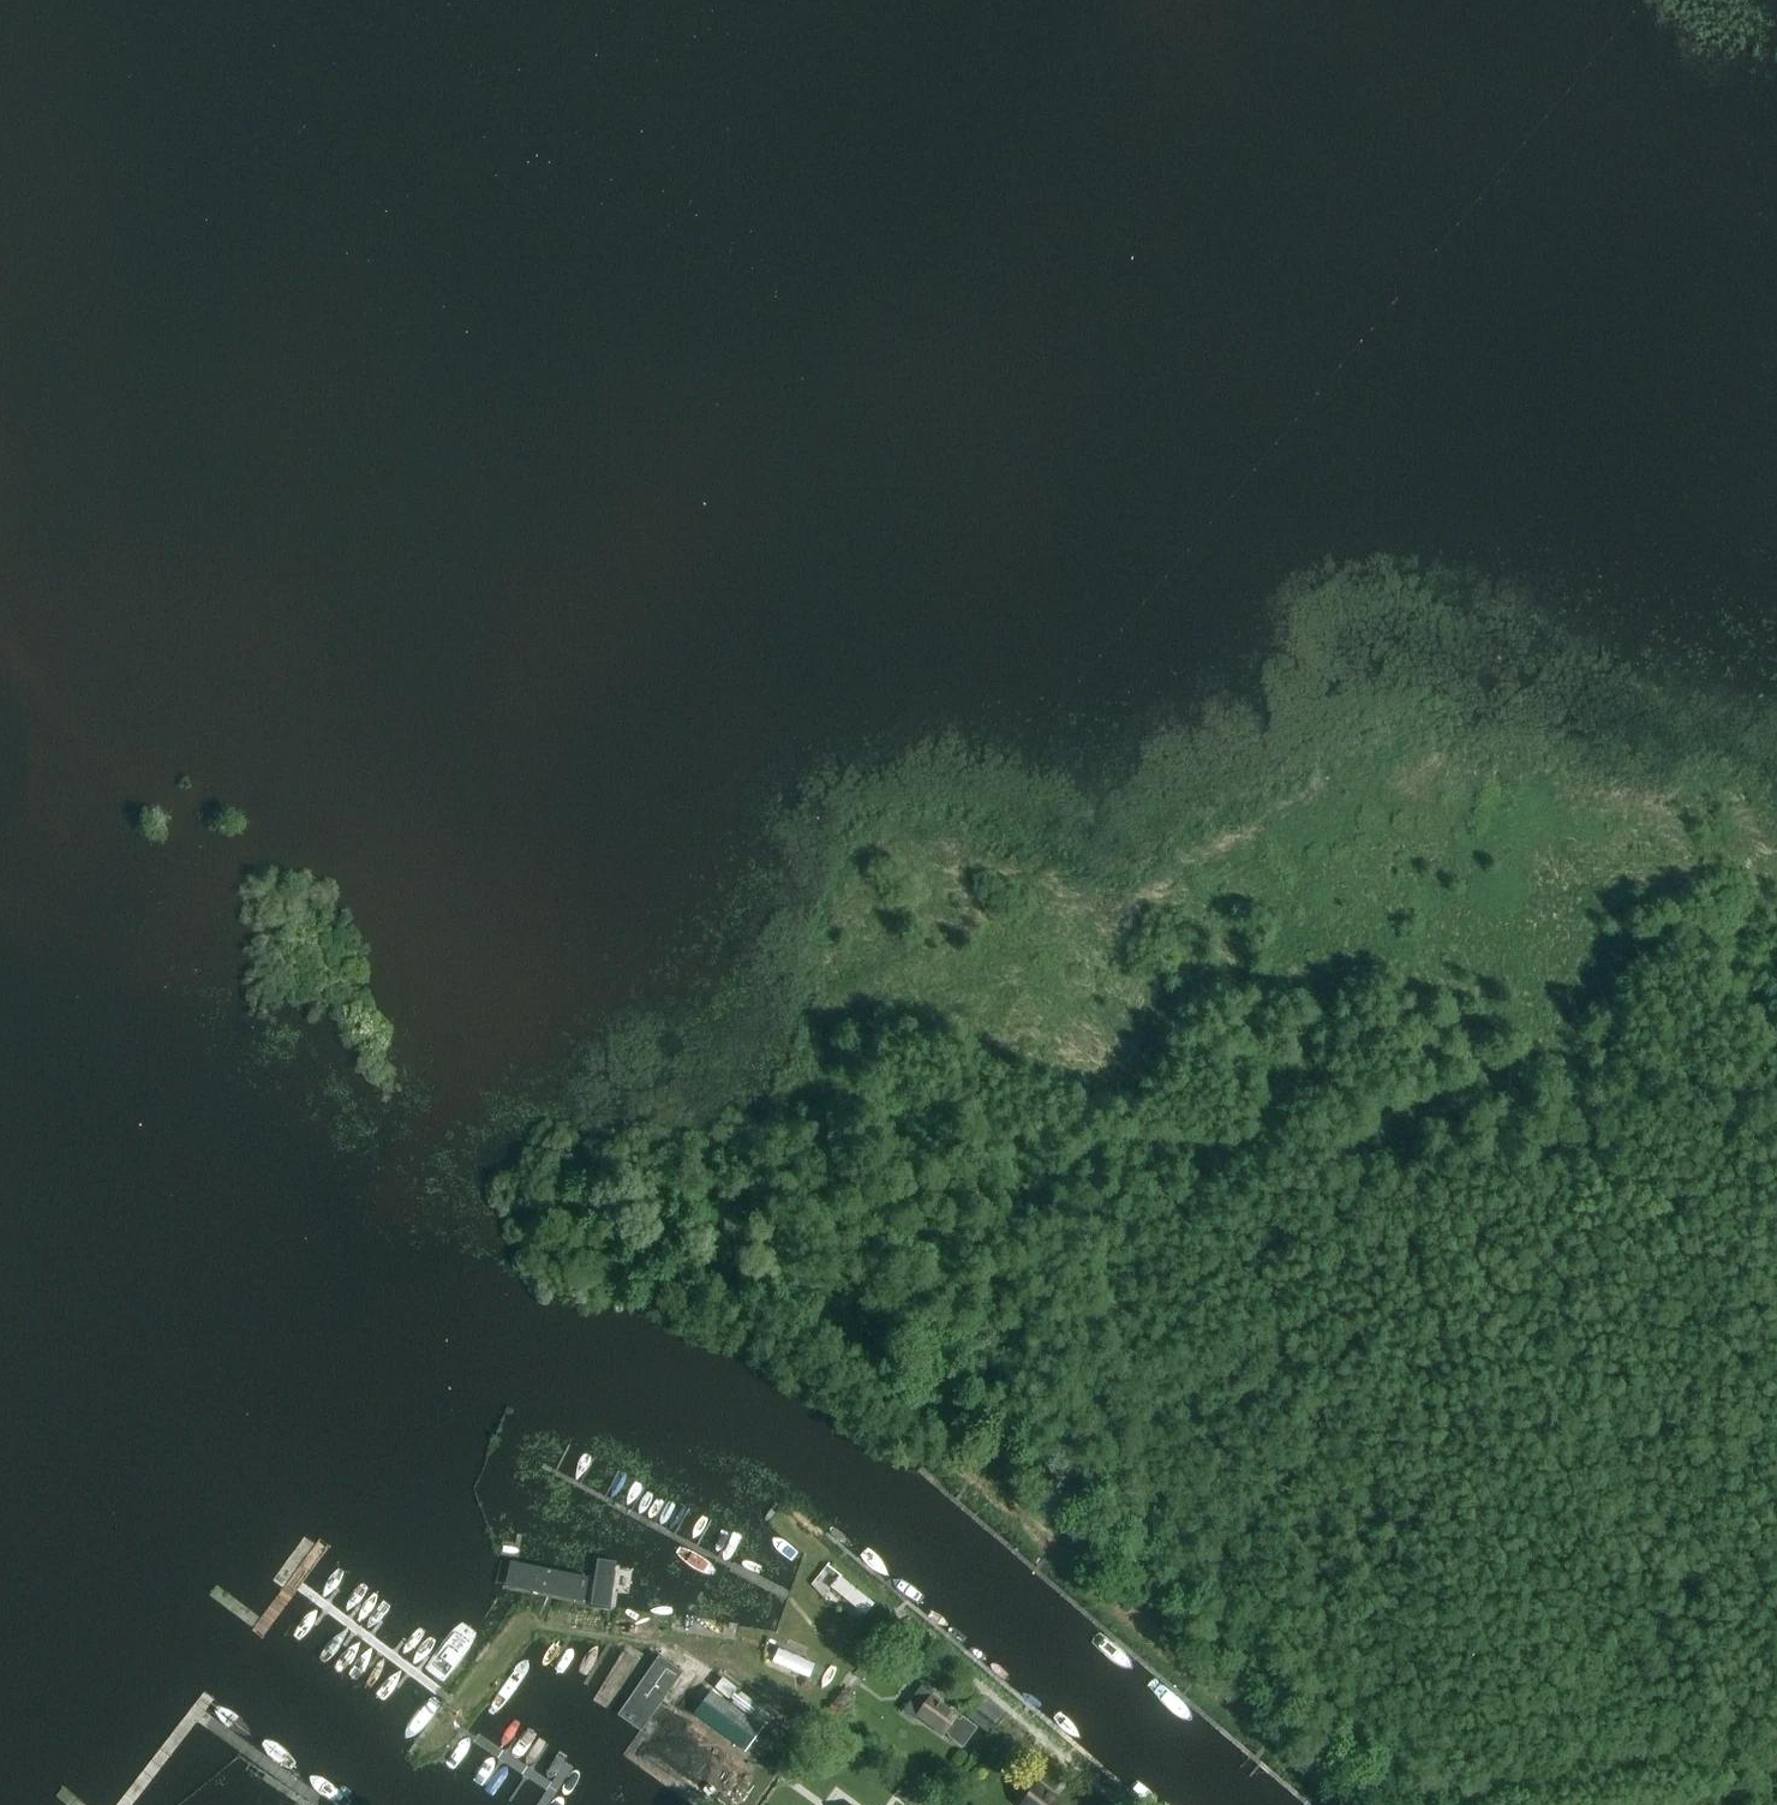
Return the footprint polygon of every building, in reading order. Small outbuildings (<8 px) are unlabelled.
[(875,1612),(886,1599),(837,1560),(820,1581),(836,1594),(842,1586),(875,1612)] [(790,1642),(783,1658),(811,1671),(819,1655),(790,1642)] [(738,1688),(723,1676),(715,1686),(729,1698),(738,1688)] [(914,1717),(918,1713),(950,1736),(951,1735),(969,1750),(982,1732),(963,1715),(960,1718),(930,1697),(935,1691),(925,1683),(905,1711),(914,1717)] [(765,1728),(713,1690),(695,1714),(747,1752),(765,1728)] [(983,1697),(968,1716),(990,1733),(1004,1714),(983,1697)] [(631,1804),(690,1804),(640,1775),(624,1801),(631,1804)] [(1036,1783),(1019,1804),(1020,1804),(1063,1804),(1036,1783)] [(918,1788),(907,1803),(910,1804),(924,1804),(930,1796),(918,1788)]
